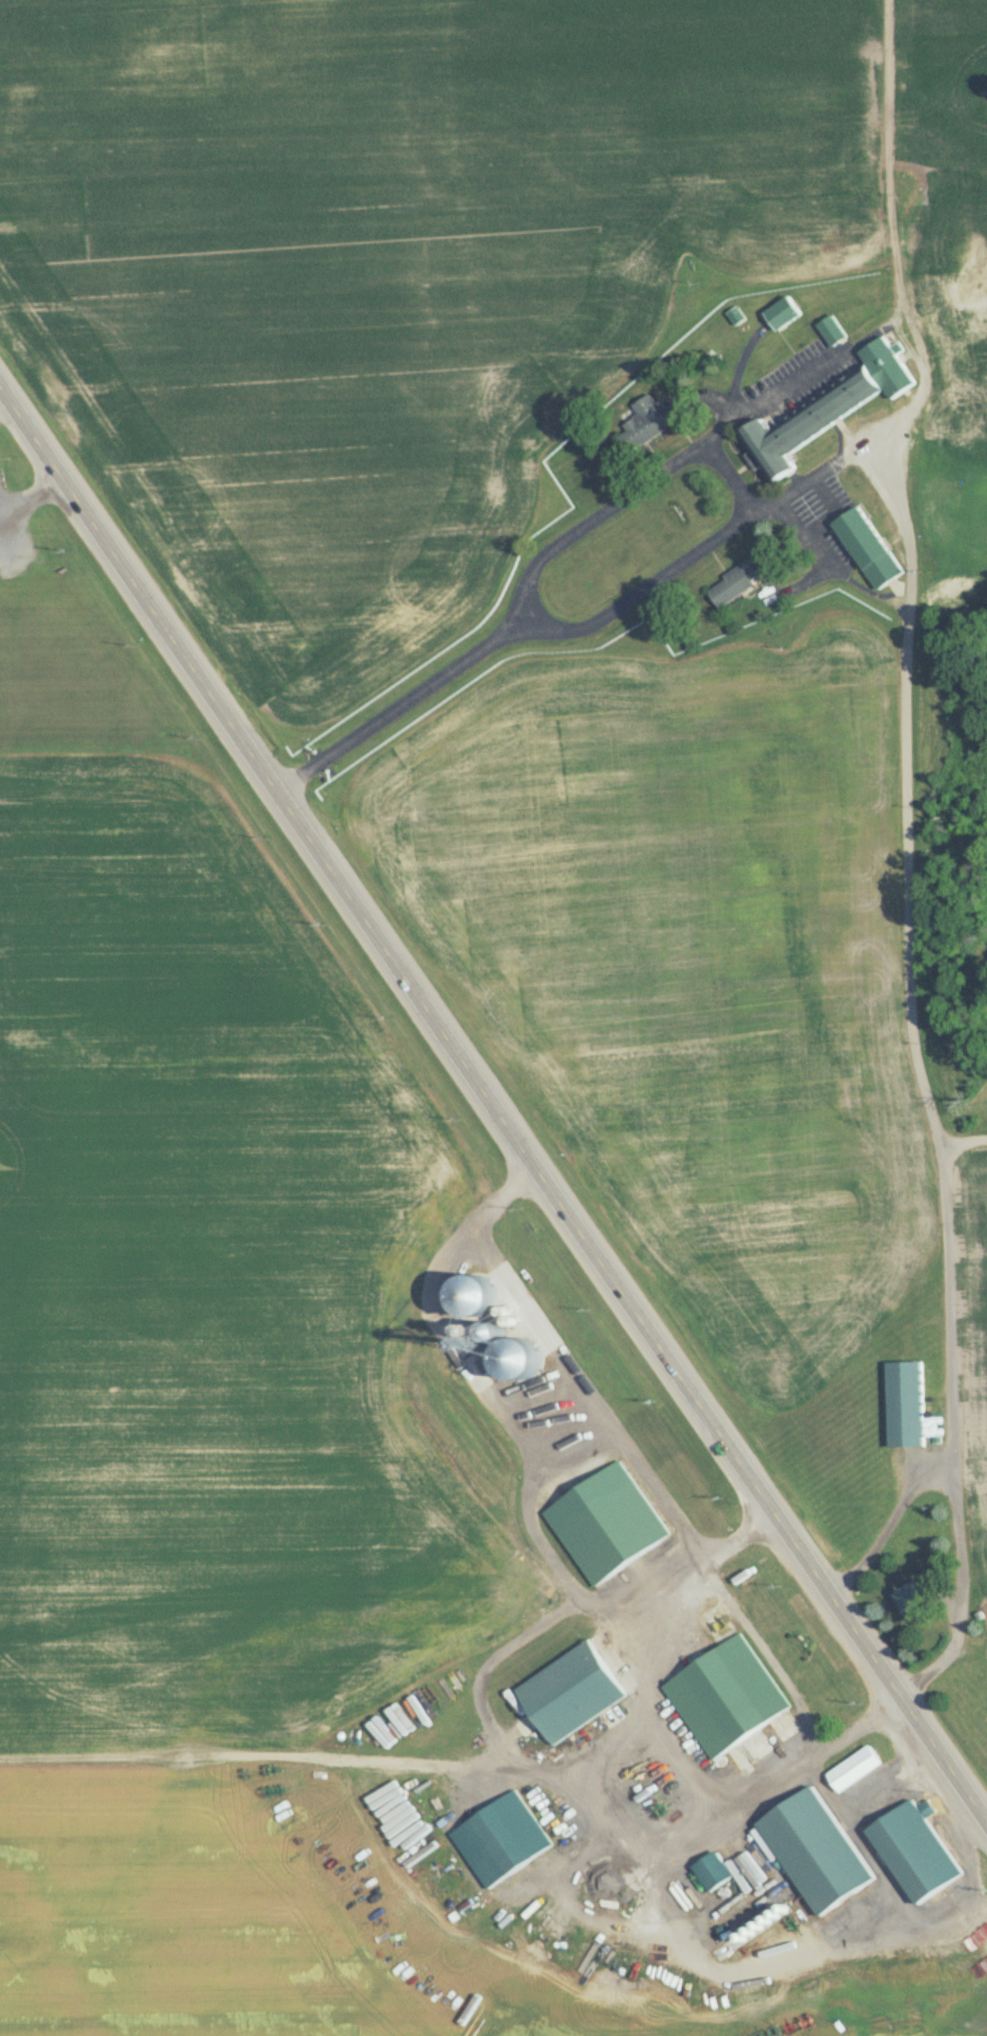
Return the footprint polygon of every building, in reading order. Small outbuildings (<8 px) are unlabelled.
[(763,312),(777,332),(802,315),(788,295),(763,312)] [(831,347),(847,338),(833,314),(817,324),(831,347)] [(867,366),(760,433),(752,420),(738,428),(771,481),(787,470),(775,451),(787,443),(792,451),(885,392),(891,401),(917,384),(884,332),(857,350),(867,366)] [(674,402),(662,409),(652,392),(632,404),(638,415),(623,424),(627,432),(619,436),(629,453),(684,419),(674,402)] [(903,574),(860,503),(832,519),(875,591),(903,574)] [(719,609),(757,584),(754,579),(764,572),(754,557),(706,589),(719,609)] [(856,946),(847,945),(846,959),(855,959),(856,946)] [(886,1361),(887,1447),(925,1446),(924,1361),(886,1361)] [(552,1534),(564,1535),(565,1519),(553,1519),(552,1534)] [(891,1593),(900,1612),(923,1601),(914,1582),(891,1593)] [(743,1633),(662,1682),(710,1759),(790,1710),(743,1633)] [(628,1699),(591,1639),(513,1687),(549,1747),(628,1699)] [(882,1764),(869,1744),(826,1773),(839,1793),(882,1764)] [(875,1881),(815,1783),(754,1820),(815,1919),(875,1881)] [(554,1846),(517,1788),(450,1832),(487,1889),(554,1846)] [(964,1875),(928,1817),(935,1812),(928,1800),(918,1806),(913,1798),(865,1827),(913,1906),(964,1875)] [(707,1893),(734,1878),(719,1850),(692,1864),(707,1893)]
